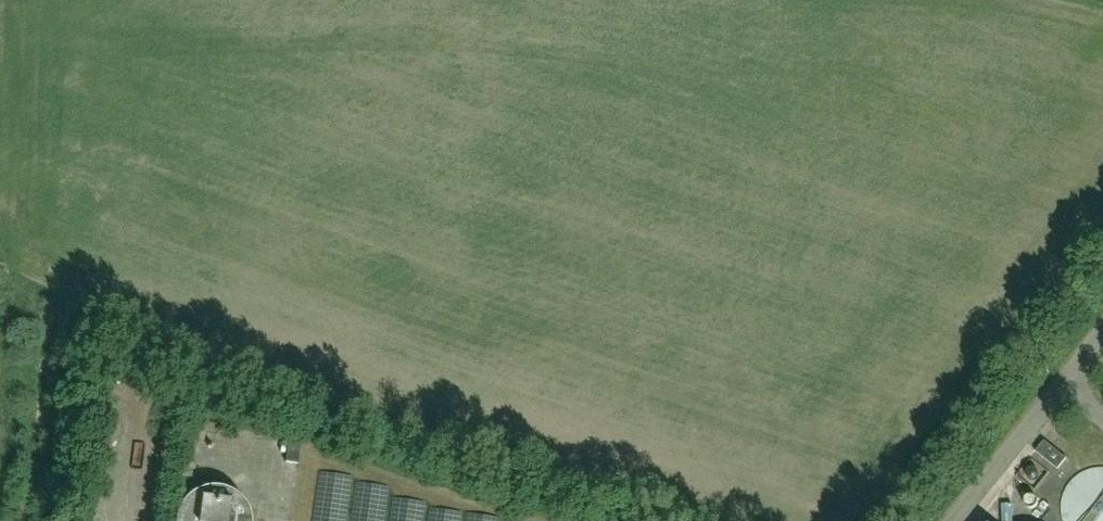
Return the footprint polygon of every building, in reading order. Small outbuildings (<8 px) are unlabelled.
[(289,434),(285,461),(297,463),(301,436),(289,434)] [(1067,458),(1044,440),(1036,451),(1058,469),(1067,458)] [(1101,466),(1088,469),(1076,475),(1067,485),(1062,497),(1061,511),(1063,520),(1102,520),(1102,467),(1101,466)] [(250,514),(243,502),(233,492),(220,488),(206,488),(193,494),(184,502),(179,512),(177,520),(250,520),(250,514)]
